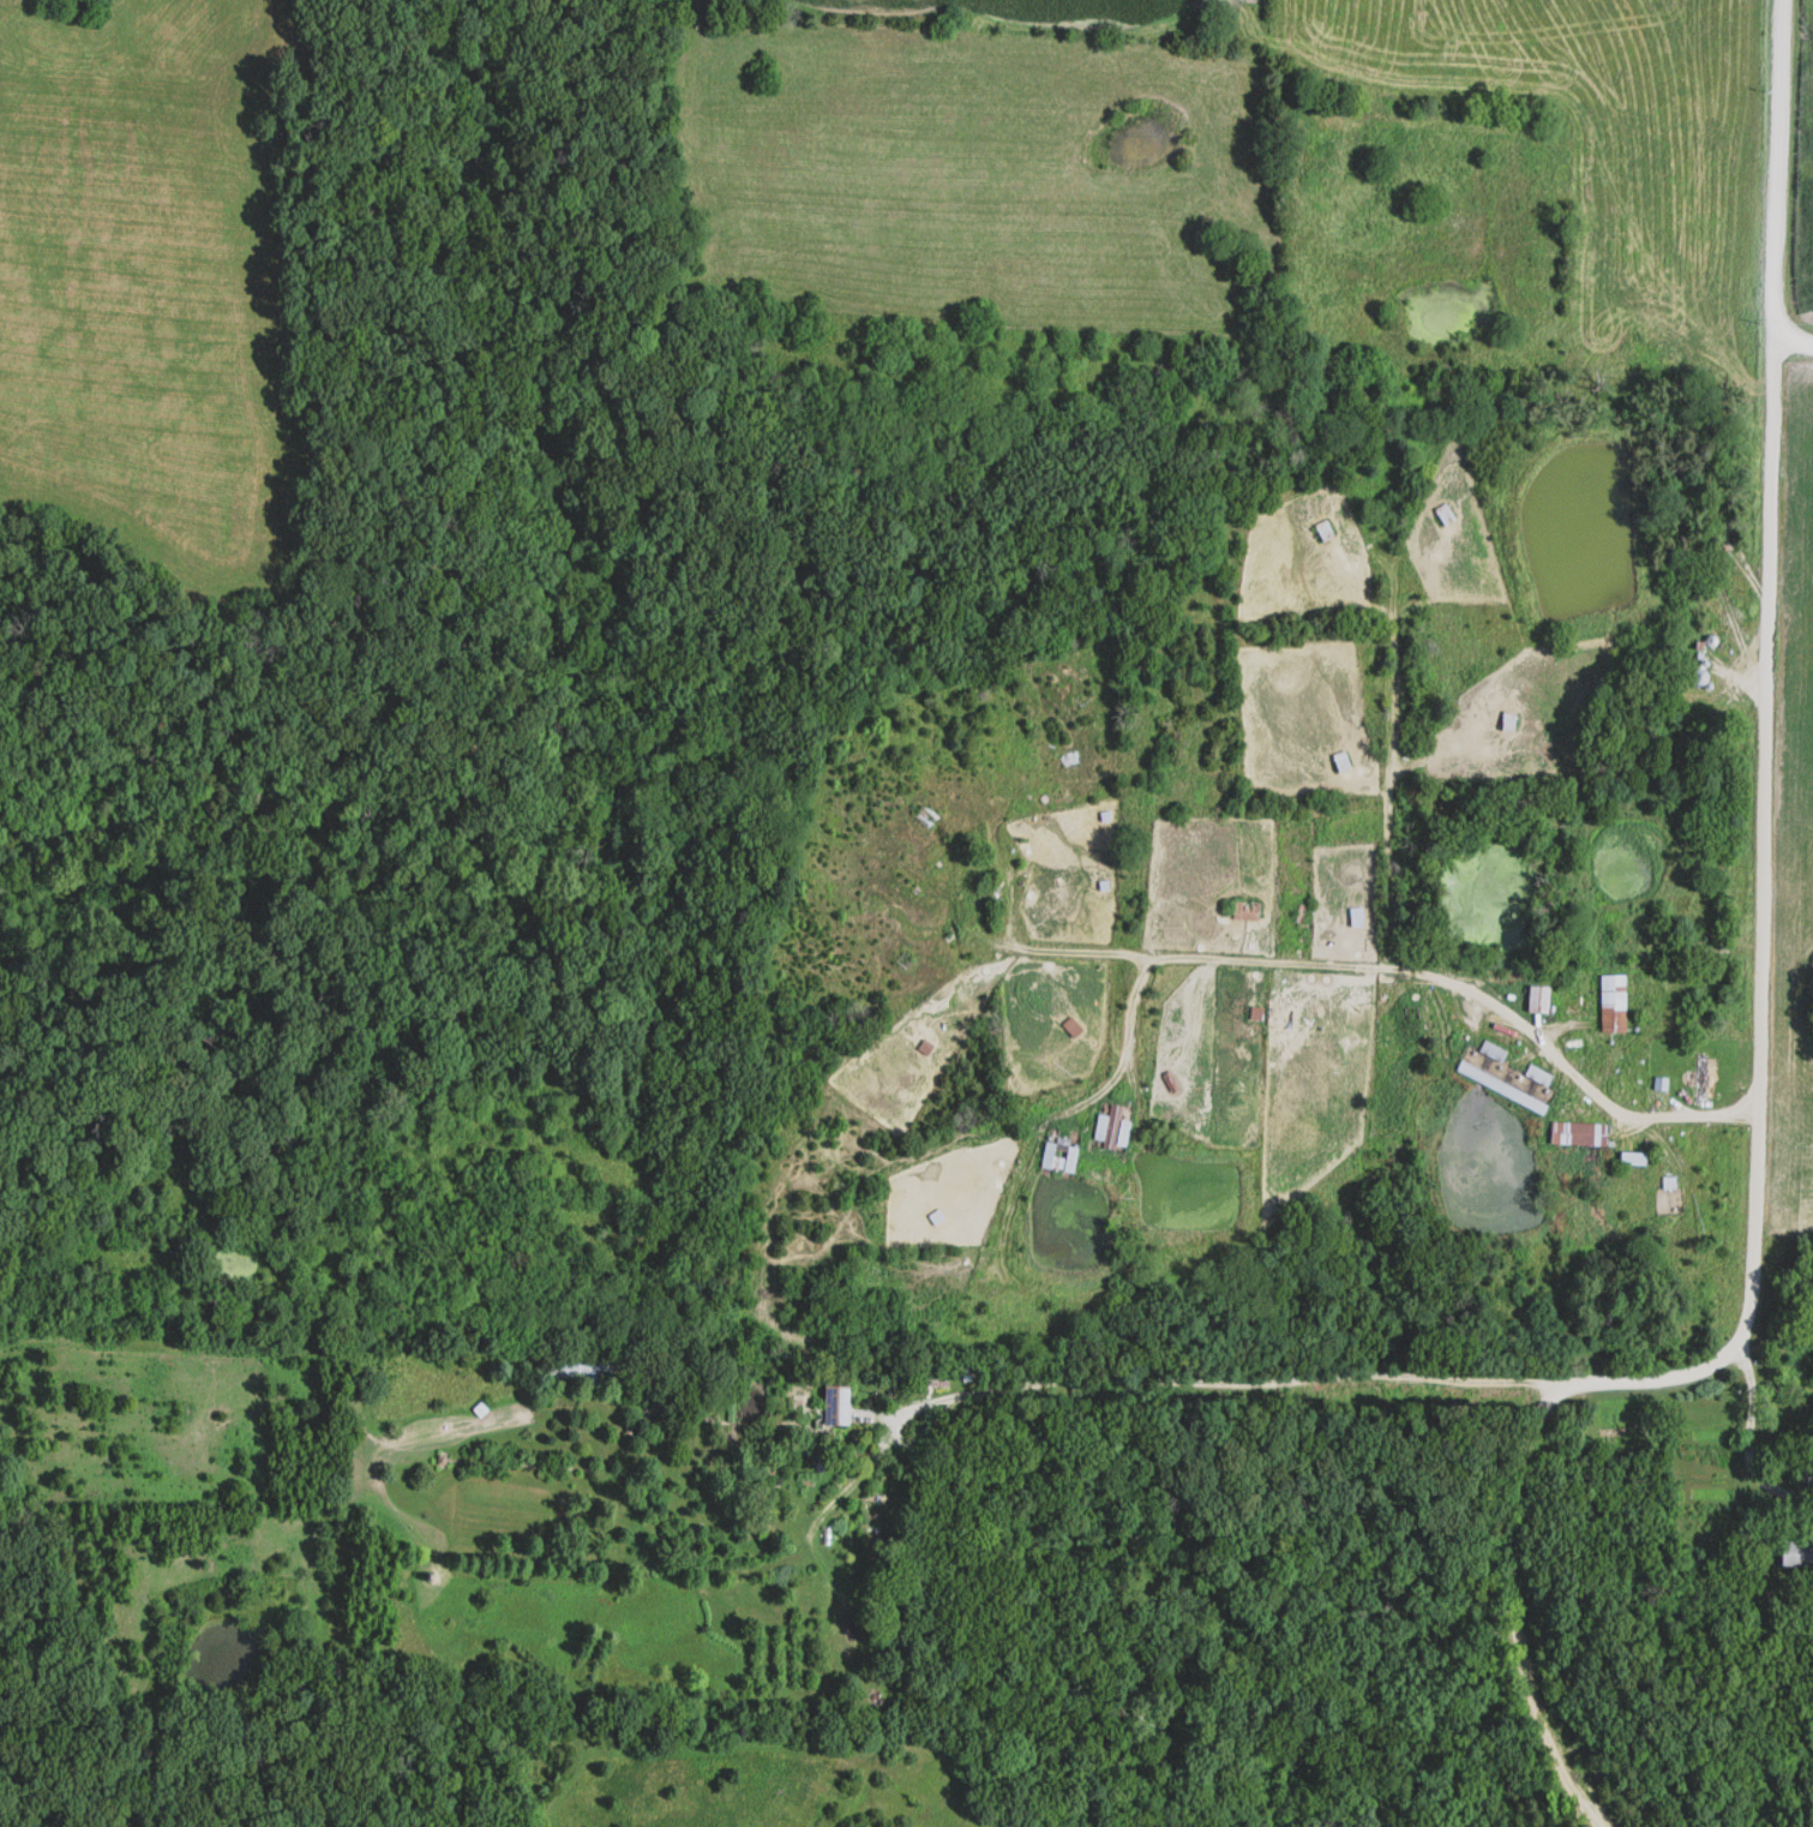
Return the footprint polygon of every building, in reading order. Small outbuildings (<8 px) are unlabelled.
[(1450,517),(1440,505),(1431,512),(1441,525),(1450,517)] [(1337,535),(1328,519),(1317,525),(1326,542),(1337,535)] [(1696,652),(1714,646),(1711,636),(1693,643),(1696,652)] [(1701,674),(1683,668),(1678,682),(1697,688),(1701,674)] [(1497,731),(1513,731),(1513,712),(1497,712),(1497,731)] [(1353,767),(1346,750),(1334,755),(1341,772),(1353,767)] [(919,819),(935,831),(942,821),(926,810),(919,819)] [(1359,928),(1359,909),(1344,909),(1344,928),(1359,928)] [(1594,977),(1594,1034),(1621,1034),(1621,977),(1594,977)] [(1521,1014),(1545,1014),(1545,988),(1521,988),(1521,1014)] [(1474,1052),(1495,1064),(1501,1054),(1480,1041),(1474,1052)] [(1689,1101),(1705,1101),(1705,1056),(1689,1056),(1689,1101)] [(1450,1071),(1536,1115),(1540,1106),(1455,1063),(1450,1071)] [(1542,1088),(1547,1076),(1524,1066),(1519,1077),(1542,1088)] [(1107,1115),(1098,1137),(1110,1142),(1115,1128),(1118,1129),(1122,1120),(1107,1115)] [(1542,1146),(1603,1148),(1603,1125),(1542,1124),(1542,1146)] [(1050,1137),(1045,1168),(1078,1173),(1083,1142),(1050,1137)] [(1613,1166),(1638,1166),(1638,1154),(1613,1154),(1613,1166)] [(621,1356),(551,1354),(551,1375),(620,1376),(621,1356)] [(857,1383),(831,1383),(832,1424),(857,1424),(857,1383)] [(1811,1566),(1810,1540),(1769,1540),(1770,1567),(1811,1566)]
